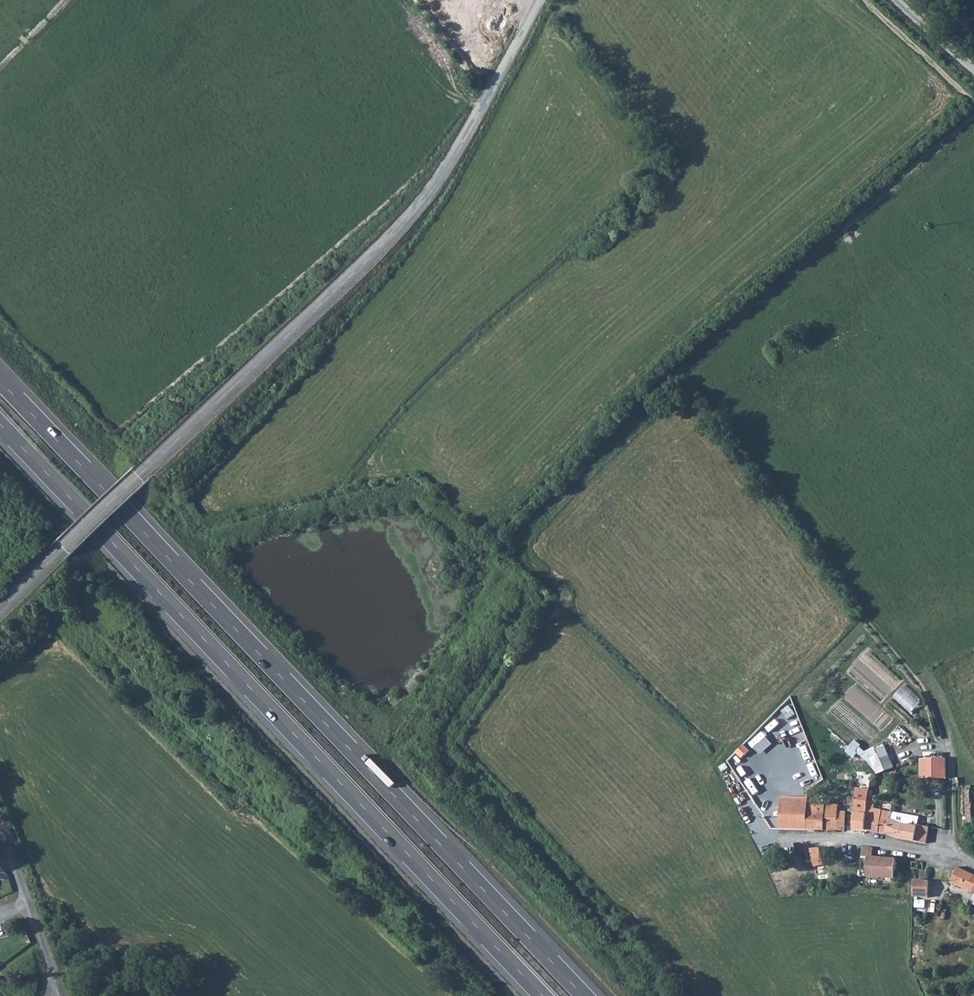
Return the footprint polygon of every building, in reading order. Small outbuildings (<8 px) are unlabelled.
[(891,735),(903,749),(915,740),(903,725),(891,735)] [(867,751),(877,775),(896,767),(886,743),(867,751)] [(949,757),(935,757),(934,778),(948,778),(949,757)] [(807,830),(837,830),(837,814),(838,805),(816,805),(815,808),(808,808),(808,811),(807,830)] [(785,830),(807,830),(808,811),(785,811),(785,830)] [(837,830),(845,831),(846,814),(837,814),(837,830)] [(845,831),(854,831),(857,815),(846,814),(845,831)] [(854,831),(866,831),(866,817),(861,816),(857,815),(854,831)] [(869,831),(886,834),(893,822),(866,817),(866,831),(869,831)] [(925,845),(927,826),(915,826),(914,828),(904,826),(893,822),(886,834),(898,841),(925,845)] [(779,829),(772,829),(768,828),(767,837),(777,838),(779,829)] [(819,848),(802,851),(805,866),(822,863),(819,848)] [(863,848),(861,863),(867,864),(866,878),(894,881),(897,860),(871,858),(871,849),(863,848)] [(948,884),(973,897),(973,877),(956,868),(948,884)] [(13,892),(6,875),(0,877),(0,896),(13,892)] [(929,880),(914,880),(914,896),(929,897),(929,880)] [(917,897),(917,906),(927,906),(927,897),(917,897)]
